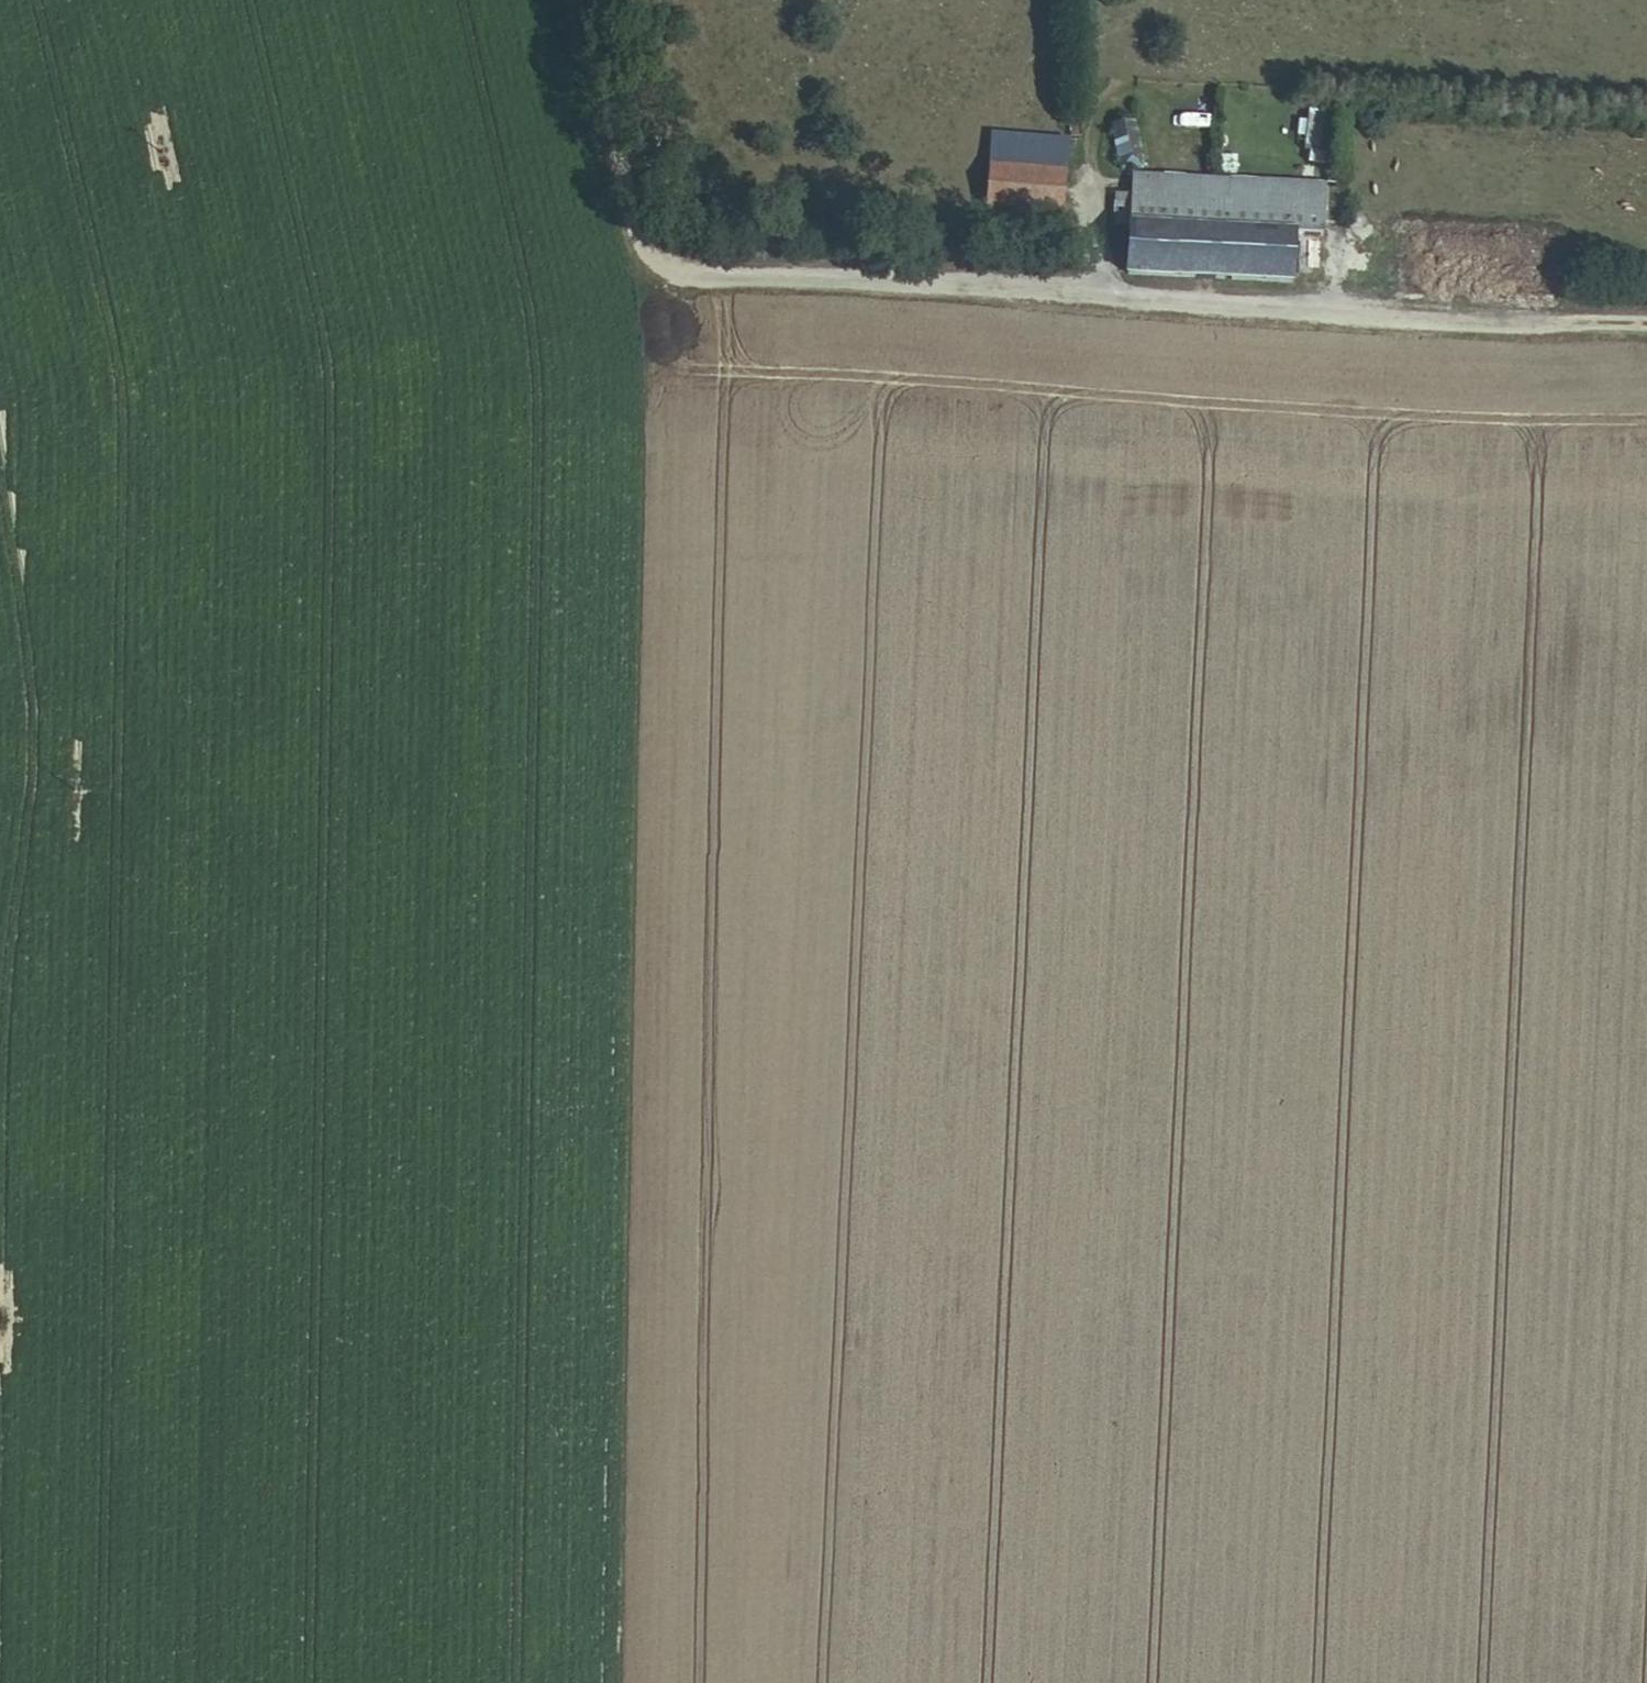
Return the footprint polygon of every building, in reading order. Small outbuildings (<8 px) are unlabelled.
[(1120,173),(1143,168),(1134,122),(1111,127),(1120,173)] [(989,170),(1064,176),(1067,146),(992,140),(989,170)] [(984,227),(1059,233),(1064,176),(989,170),(984,227)] [(1295,234),(1322,236),(1325,188),(1132,176),(1131,199),(1116,198),(1114,226),(1128,227),(1125,275),(1292,285),(1295,234)]
